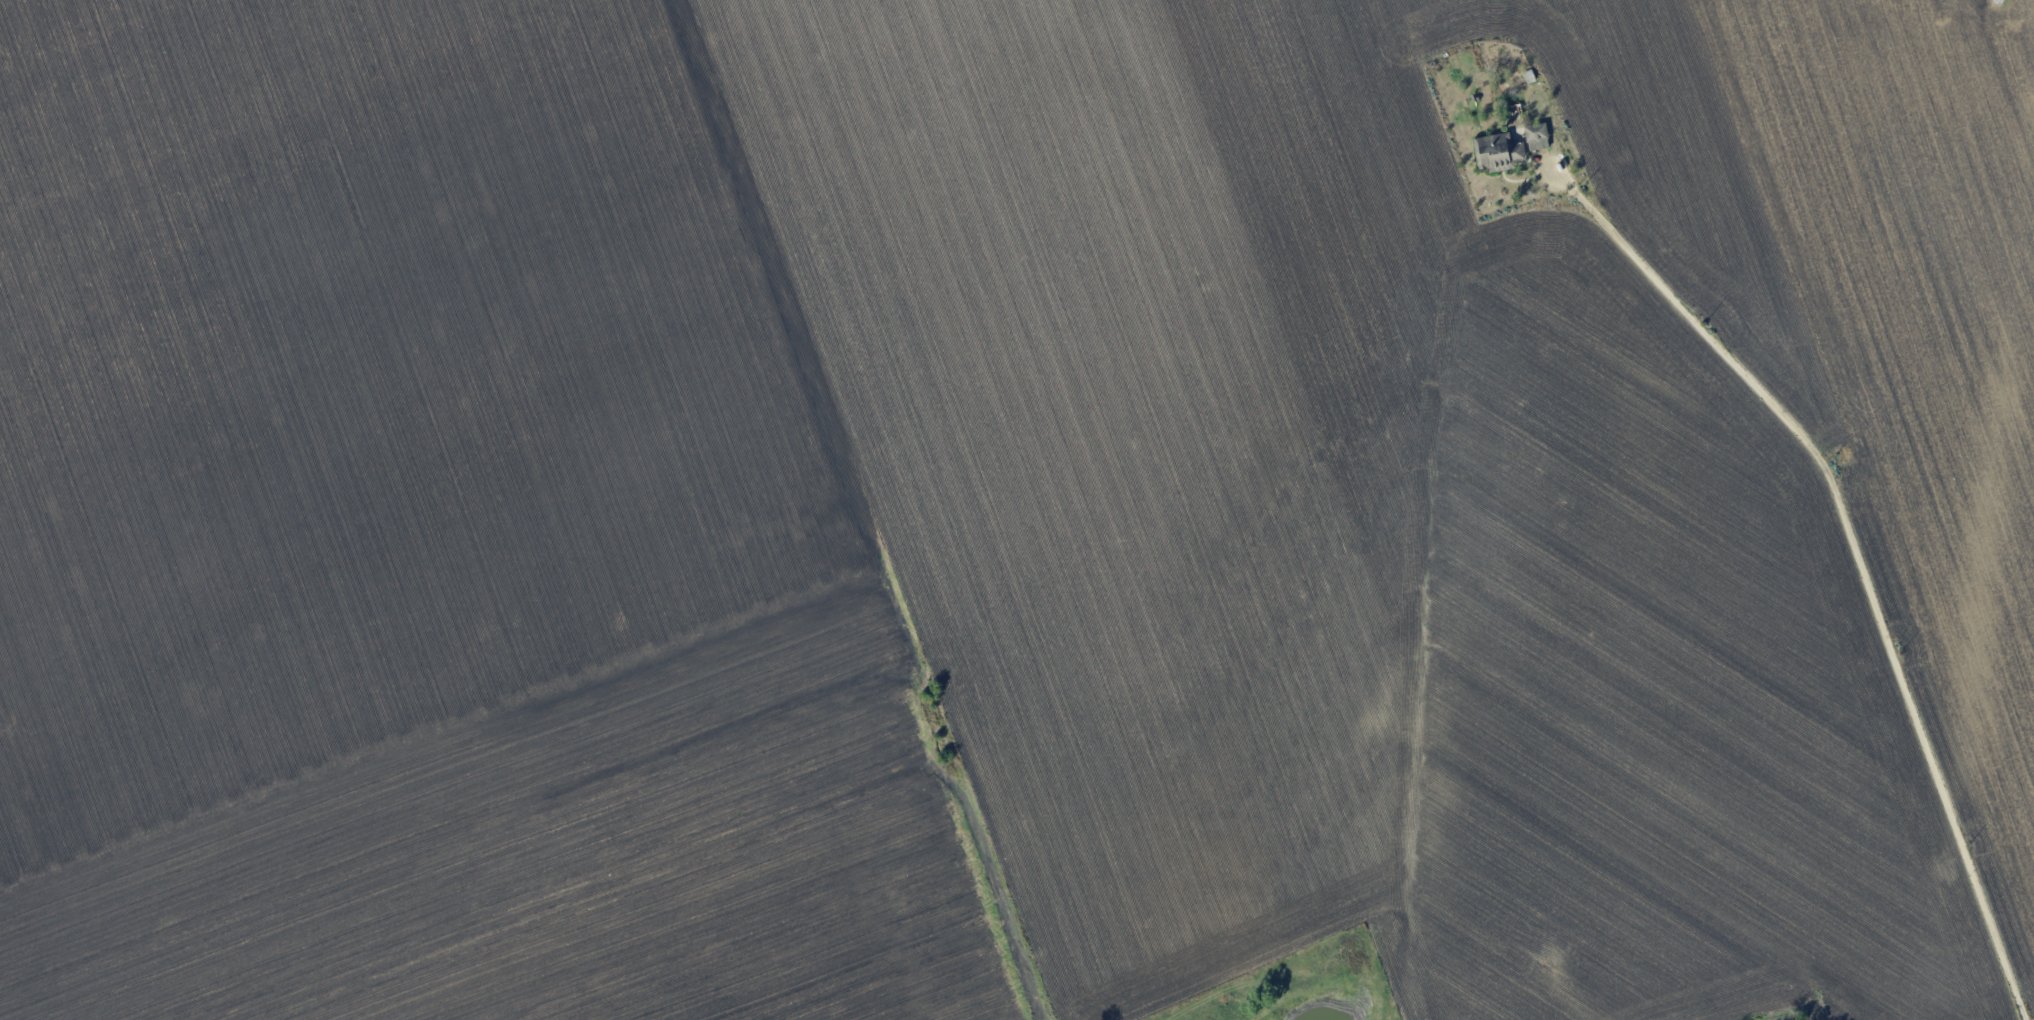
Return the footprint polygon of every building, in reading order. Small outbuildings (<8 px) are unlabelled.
[(1473,138),(1478,171),(1527,163),(1524,142),(1512,144),(1510,132),(1473,138)]
